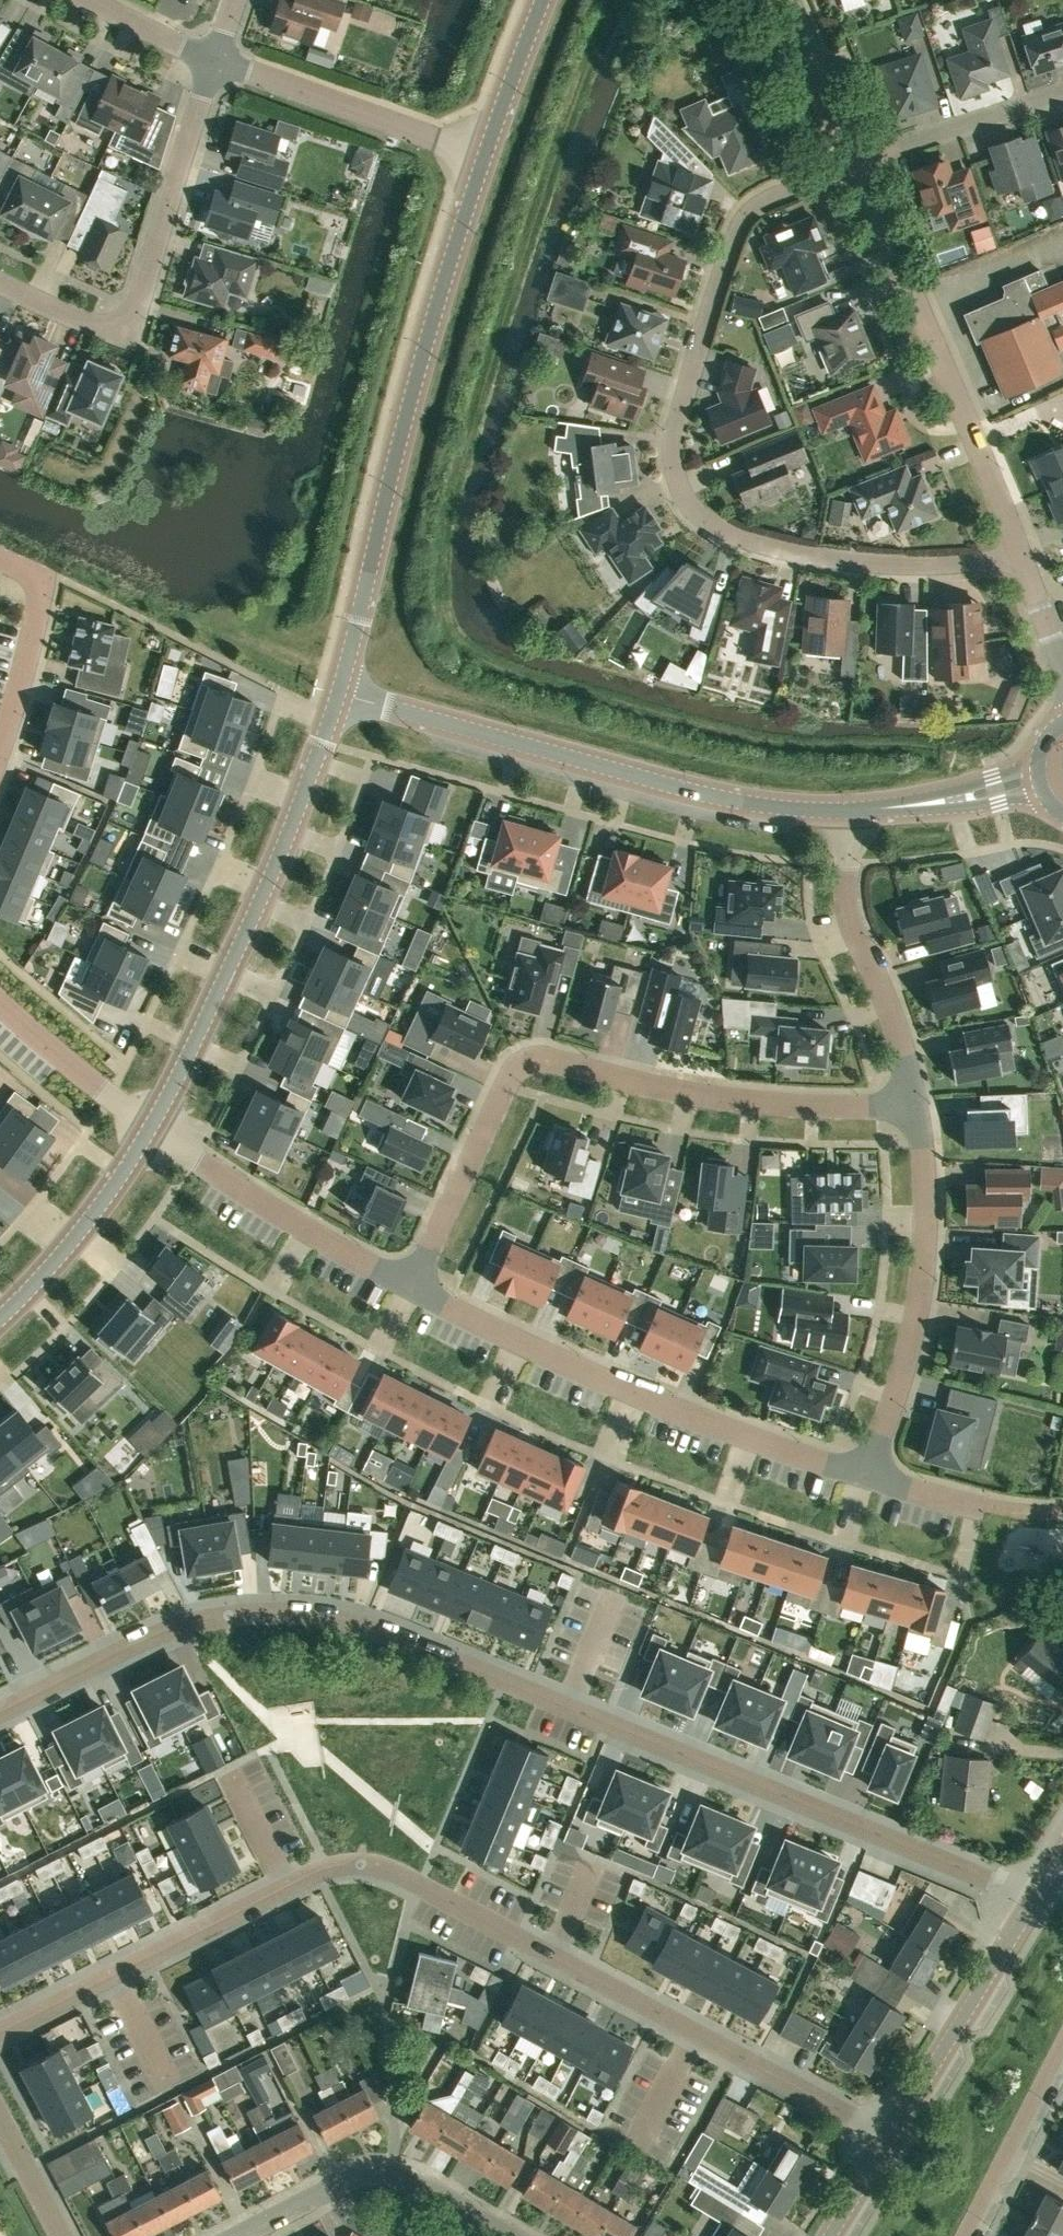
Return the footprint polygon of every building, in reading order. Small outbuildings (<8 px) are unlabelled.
[(335,0),(293,0),(293,1),(289,0),(280,0),(270,29),(282,33),(283,38),(296,42),(299,39),(312,43),(319,22),(335,28),(344,3),(335,0)] [(355,0),(352,11),(369,17),(372,6),(355,0)] [(968,52),(950,57),(962,95),(987,87),(986,81),(1010,73),(998,36),(1010,33),(1000,3),(987,7),(990,19),(961,28),(968,52)] [(917,13),(900,18),(906,39),(923,33),(917,13)] [(1023,37),(1034,72),(1053,65),(1062,62),(1062,24),(1023,37)] [(0,57),(0,64),(36,84),(56,48),(45,42),(47,38),(35,31),(28,45),(23,46),(10,39),(0,57)] [(61,104),(54,116),(67,123),(88,82),(75,74),(74,70),(81,56),(69,50),(67,54),(56,48),(36,84),(58,96),(55,101),(61,104)] [(876,66),(882,82),(884,82),(895,117),(936,104),(920,54),(894,62),(894,60),(876,66)] [(720,153),(729,172),(766,156),(755,129),(751,131),(744,115),(749,112),(747,106),(759,101),(744,68),(723,77),(730,93),(732,98),(722,102),(726,110),(710,117),(704,104),(703,101),(703,100),(682,110),(689,126),(685,128),(704,148),(716,143),(720,153)] [(89,92),(87,97),(75,123),(98,134),(103,123),(116,129),(135,88),(123,83),(125,80),(112,74),(101,98),(89,92)] [(160,97),(147,91),(146,93),(135,88),(116,129),(128,134),(121,150),(144,161),(146,156),(161,163),(170,131),(160,126),(158,130),(146,125),(160,97)] [(237,123),(227,155),(242,159),(237,174),(244,176),(280,187),(286,165),(278,163),(279,160),(281,154),(279,149),(275,148),(279,136),(292,140),(295,139),(299,126),(279,120),(274,135),(265,132),(263,128),(254,125),(251,127),(237,123)] [(660,219),(659,221),(675,226),(675,225),(693,231),(699,213),(701,213),(706,198),(712,179),(711,178),(693,172),(684,163),(692,155),(693,154),(661,121),(660,122),(648,134),(646,136),(663,152),(667,157),(659,182),(653,180),(652,179),(646,195),(648,195),(642,213),(660,219)] [(1050,141),(1062,179),(1062,122),(1061,123),(1062,126),(1046,131),(1050,141)] [(1019,138),(992,147),(998,168),(991,170),(998,190),(1020,184),(1025,199),(1052,191),(1040,152),(1025,156),(1019,138)] [(12,156),(0,149),(0,178),(12,156)] [(373,156),(357,151),(352,167),(358,169),(356,175),(366,178),(373,156)] [(0,178),(0,183),(12,189),(0,212),(3,215),(6,218),(11,222),(18,226),(24,229),(44,188),(30,181),(36,168),(12,156),(0,178)] [(983,216),(967,165),(950,171),(947,160),(916,169),(930,212),(946,207),(952,226),(983,216)] [(98,177),(67,244),(81,251),(79,255),(86,258),(87,265),(96,269),(102,265),(108,269),(125,233),(120,230),(112,221),(127,190),(98,177)] [(227,238),(231,236),(233,232),(247,236),(251,224),(255,225),(259,223),(262,214),(274,218),(281,196),(235,182),(231,196),(215,191),(205,223),(218,227),(217,231),(219,236),(227,238)] [(44,188),(24,229),(30,232),(35,234),(38,235),(43,236),(51,238),(63,215),(77,222),(89,195),(65,183),(59,195),(44,188)] [(771,232),(764,235),(773,255),(778,253),(794,294),(826,281),(817,260),(815,261),(811,251),(825,246),(823,240),(826,234),(821,223),(815,221),(813,215),(787,226),(782,223),(773,227),(771,232)] [(970,229),(977,252),(996,245),(988,223),(970,229)] [(635,286),(636,286),(637,286),(638,286),(638,287),(639,287),(640,287),(641,287),(642,287),(643,287),(644,287),(645,286),(646,286),(646,284),(673,294),(678,281),(678,280),(679,280),(680,280),(680,279),(681,279),(681,278),(682,278),(683,277),(683,276),(684,276),(684,275),(684,274),(685,274),(685,273),(685,272),(685,271),(685,270),(685,269),(685,268),(685,267),(685,266),(684,266),(684,265),(684,264),(683,264),(684,261),(665,255),(670,242),(658,238),(623,226),(617,244),(614,255),(618,256),(634,261),(628,278),(627,280),(628,281),(629,281),(629,282),(630,282),(630,283),(631,283),(631,284),(632,284),(633,284),(633,285),(634,285),(635,285),(635,286)] [(217,264),(196,258),(193,267),(188,268),(184,282),(188,286),(185,296),(223,307),(228,290),(246,295),(257,257),(222,247),(217,264)] [(1001,300),(967,315),(976,337),(981,339),(1005,395),(1062,371),(1062,355),(1061,351),(1062,350),(1062,280),(1048,286),(1040,269),(1004,285),(1005,287),(1001,300)] [(585,296),(590,284),(557,273),(548,297),(565,303),(569,291),(585,296)] [(764,302),(753,299),(748,316),(753,317),(760,315),(764,302)] [(835,318),(828,302),(796,315),(806,340),(816,336),(831,372),(872,355),(864,337),(862,338),(858,328),(860,327),(853,310),(835,318)] [(608,333),(605,341),(607,345),(615,348),(619,346),(653,357),(666,319),(664,318),(662,314),(654,312),(650,314),(621,304),(611,331),(608,333)] [(782,306),(758,316),(763,328),(787,318),(782,306)] [(789,322),(763,333),(771,353),(797,342),(789,322)] [(184,372),(182,372),(179,383),(216,393),(221,375),(229,377),(234,360),(223,357),(228,339),(177,326),(169,355),(187,360),(184,372)] [(233,345),(243,348),(273,356),(277,340),(237,329),(233,345)] [(534,348),(560,356),(566,338),(540,330),(534,348)] [(34,339),(19,333),(6,363),(13,366),(10,374),(10,375),(10,376),(10,378),(10,379),(10,380),(11,382),(12,384),(13,385),(14,386),(15,387),(19,388),(14,402),(41,414),(63,363),(50,357),(55,345),(35,336),(34,339)] [(275,359),(307,368),(313,347),(280,339),(275,359)] [(644,371),(592,354),(584,379),(587,386),(596,389),(591,404),(634,419),(638,407),(643,407),(647,394),(644,391),(645,389),(638,387),(644,371)] [(65,369),(46,414),(46,415),(67,424),(73,410),(75,411),(79,416),(93,422),(98,421),(100,422),(99,422),(102,423),(122,374),(119,373),(119,370),(107,365),(105,367),(88,360),(81,376),(65,369)] [(724,402),(723,402),(707,409),(711,417),(709,420),(714,432),(717,433),(721,442),(769,423),(755,389),(749,392),(748,389),(754,369),(727,361),(718,391),(720,395),(721,395),(724,402)] [(884,415),(872,386),(814,409),(823,430),(849,420),(865,459),(907,442),(895,410),(884,415)] [(795,423),(811,421),(808,401),(792,403),(795,423)] [(42,420),(34,417),(20,450),(28,454),(42,420)] [(580,498),(601,495),(600,491),(618,489),(618,484),(636,482),(635,475),(632,474),(638,450),(632,448),(631,444),(613,447),(612,442),(601,444),(599,426),(566,422),(564,436),(555,435),(553,450),(569,452),(571,467),(576,466),(577,474),(574,474),(575,482),(578,482),(580,498)] [(744,452),(750,468),(734,475),(746,504),(761,498),(763,502),(767,504),(776,500),(778,496),(777,492),(791,486),(784,468),(805,459),(794,432),(744,452)] [(0,445),(0,464),(18,471),(24,456),(16,452),(18,447),(2,440),(0,445)] [(1048,485),(1062,479),(1062,445),(1029,460),(1036,476),(1043,473),(1048,485)] [(904,464),(889,470),(848,486),(861,518),(887,507),(896,531),(937,514),(920,474),(910,478),(904,464)] [(1048,485),(1055,501),(1049,504),(1056,521),(1062,517),(1062,479),(1048,485)] [(844,525),(848,502),(832,499),(828,522),(844,525)] [(611,509),(581,529),(595,551),(606,544),(613,554),(611,555),(628,581),(650,567),(642,554),(660,542),(653,531),(659,528),(644,506),(620,522),(611,509)] [(687,637),(703,642),(709,644),(723,593),(710,590),(714,576),(686,561),(677,571),(667,562),(632,601),(648,616),(658,603),(691,621),(687,637)] [(763,582),(752,579),(748,581),(744,580),(732,622),(753,628),(747,658),(777,664),(790,599),(777,596),(779,589),(765,585),(763,582)] [(807,621),(804,649),(842,653),(841,664),(855,665),(856,648),(843,647),(847,600),(809,597),(808,609),(805,611),(804,619),(807,621)] [(943,608),(930,609),(933,644),(938,643),(940,660),(934,660),(935,678),(966,676),(965,660),(982,658),(978,602),(943,604),(943,608)] [(912,604),(879,603),(877,651),(903,652),(902,679),(927,680),(927,626),(911,626),(912,604)] [(119,695),(127,664),(105,659),(114,625),(79,617),(68,663),(79,666),(75,685),(119,695)] [(587,641),(577,628),(561,641),(570,653),(587,641)] [(660,678),(695,688),(697,681),(683,673),(685,668),(670,660),(660,678)] [(205,670),(191,709),(243,727),(252,701),(227,693),(231,679),(205,670)] [(1017,717),(1027,693),(1021,681),(1010,687),(1001,710),(1006,718),(1017,717)] [(173,686),(159,682),(156,694),(170,698),(173,686)] [(49,727),(99,743),(111,705),(84,696),(80,710),(57,702),(56,704),(54,703),(47,726),(49,727)] [(131,704),(125,727),(141,731),(147,708),(131,704)] [(234,753),(243,727),(191,709),(178,748),(204,757),(209,744),(234,753)] [(99,743),(49,727),(41,752),(64,759),(60,772),(87,781),(91,767),(99,743)] [(129,738),(125,751),(134,754),(138,741),(129,738)] [(125,780),(139,786),(151,754),(137,749),(126,777),(125,780)] [(121,763),(129,766),(134,754),(125,751),(121,763)] [(165,796),(210,814),(214,806),(218,807),(223,794),(219,793),(221,789),(196,779),(201,766),(175,755),(170,769),(175,771),(165,795),(165,796)] [(419,778),(408,808),(384,800),(383,803),(379,802),(375,815),(378,816),(375,824),(424,842),(424,843),(427,843),(447,788),(419,778)] [(139,786),(125,780),(117,801),(131,806),(139,786)] [(59,827),(58,828),(63,830),(79,792),(53,781),(48,794),(28,786),(18,810),(59,827)] [(165,796),(165,795),(160,793),(144,832),(170,842),(176,829),(200,839),(210,814),(165,796)] [(49,850),(58,828),(59,827),(18,810),(8,833),(49,850)] [(497,845),(483,842),(476,869),(490,873),(491,868),(517,875),(518,875),(531,827),(504,820),(497,845)] [(394,858),(389,872),(410,881),(424,843),(424,842),(375,824),(367,848),(394,858)] [(518,875),(517,875),(516,880),(557,892),(563,869),(550,866),(558,835),(554,834),(555,830),(542,826),(541,830),(531,827),(518,875)] [(0,852),(0,857),(39,873),(39,874),(44,876),(54,852),(49,850),(8,833),(0,852)] [(89,860),(103,867),(114,843),(100,836),(89,860)] [(76,849),(85,853),(90,841),(82,837),(76,849)] [(124,876),(173,899),(185,875),(161,863),(166,851),(141,839),(124,876)] [(614,851),(607,876),(593,872),(585,899),(626,911),(641,858),(635,857),(636,854),(618,849),(617,851),(614,851)] [(39,874),(39,873),(0,857),(0,884),(30,896),(39,874)] [(652,857),(651,861),(641,858),(626,911),(669,923),(677,896),(662,892),(669,866),(665,865),(666,861),(652,857)] [(1038,878),(1033,865),(998,880),(1005,895),(1015,890),(1026,917),(1034,914),(1033,913),(1062,900),(1062,868),(1038,878)] [(59,881),(68,885),(73,873),(64,869),(59,881)] [(404,895),(410,881),(389,872),(384,870),(379,882),(374,881),(357,873),(347,897),(390,915),(390,914),(399,893),(404,895)] [(972,876),(982,896),(994,890),(986,870),(972,876)] [(173,899),(124,876),(106,914),(132,925),(138,913),(162,924),(173,899)] [(727,907),(717,906),(714,932),(732,934),(751,936),(753,923),(761,923),(762,916),(771,916),(772,909),(779,909),(781,886),(775,885),(776,880),(757,878),(757,883),(730,881),(727,907)] [(30,896),(0,884),(0,912),(24,922),(35,898),(30,896)] [(53,905),(60,910),(67,898),(59,894),(53,905)] [(973,939),(965,912),(951,916),(945,913),(941,897),(928,901),(927,896),(909,901),(911,905),(898,909),(906,941),(925,936),(929,951),(973,939)] [(353,943),(358,945),(379,954),(384,941),(395,917),(395,916),(390,914),(390,915),(347,897),(336,921),(340,922),(354,928),(355,929),(358,930),(353,943)] [(546,899),(541,916),(561,922),(566,905),(546,899)] [(1033,913),(1034,914),(1041,930),(1028,935),(1038,958),(1062,947),(1062,900),(1033,913)] [(46,916),(54,921),(60,910),(53,905),(46,916)] [(90,960),(135,981),(147,956),(123,945),(129,933),(103,921),(85,959),(90,961),(90,960)] [(734,939),(732,964),(748,966),(746,985),(792,990),(795,958),(759,955),(760,941),(734,939)] [(553,993),(553,991),(564,951),(538,944),(535,957),(518,953),(517,956),(513,955),(508,972),(513,973),(505,1002),(538,1011),(544,990),(553,993)] [(361,991),(379,954),(358,945),(351,958),(325,946),(314,969),(361,991)] [(1003,945),(991,948),(995,966),(1008,962),(1003,945)] [(997,1004),(982,950),(940,962),(944,977),(927,982),(936,1014),(978,1002),(980,1009),(997,1004)] [(420,960),(406,954),(403,961),(405,966),(415,970),(420,960)] [(1029,967),(1023,954),(1013,959),(1018,971),(1029,967)] [(1062,992),(1062,957),(1050,963),(1062,992)] [(93,1022),(101,1003),(97,1001),(100,994),(105,997),(124,1006),(135,981),(90,960),(90,961),(80,983),(65,977),(58,992),(93,1022)] [(634,999),(641,971),(614,964),(611,976),(593,971),(591,976),(590,976),(590,977),(591,978),(580,1020),(579,1020),(578,1021),(609,1029),(609,1028),(608,1028),(617,994),(634,999)] [(681,976),(652,968),(639,1019),(653,1023),(648,1040),(685,1050),(703,985),(680,979),(681,976)] [(330,1005),(324,1017),(345,1027),(361,991),(314,969),(303,992),(330,1005)] [(747,999),(721,997),(723,1023),(739,1025),(740,1013),(746,1014),(747,999)] [(405,1038),(403,1042),(429,1054),(437,1037),(473,1054),(487,1025),(484,1023),(490,1008),(469,999),(462,1013),(446,1005),(440,1019),(418,1009),(405,1038)] [(795,1026),(796,1018),(751,1014),(750,1032),(774,1034),(773,1042),(778,1043),(777,1060),(785,1061),(785,1065),(800,1066),(801,1062),(824,1064),(825,1049),(830,1050),(831,1034),(827,1034),(827,1029),(795,1026)] [(292,1018),(290,1021),(287,1019),(281,1032),(284,1034),(281,1041),(323,1061),(323,1062),(327,1064),(328,1063),(339,1040),(345,1027),(324,1017),(319,1015),(313,1028),(310,1026),(292,1018)] [(954,1081),(1001,1071),(997,1051),(1013,1048),(1008,1023),(962,1032),(965,1047),(948,1050),(954,1081)] [(1042,1041),(1047,1058),(1062,1052),(1062,1041),(1060,1034),(1042,1041)] [(366,1039),(362,1047),(365,1058),(372,1061),(379,1045),(366,1039)] [(313,1083),(323,1062),(323,1061),(281,1041),(270,1064),(285,1072),(291,1075),(285,1087),(290,1089),(311,1099),(317,1086),(313,1083)] [(427,1074),(433,1061),(409,1050),(399,1072),(411,1078),(402,1098),(443,1117),(445,1113),(449,1115),(455,1102),(451,1100),(453,1096),(452,1096),(449,1094),(453,1086),(449,1084),(427,1074)] [(247,1114),(294,1136),(311,1099),(290,1089),(284,1102),(258,1090),(247,1114)] [(0,1109),(0,1129),(37,1156),(40,1152),(44,1154),(53,1141),(50,1138),(52,1135),(29,1118),(37,1106),(14,1090),(0,1109)] [(966,1108),(966,1111),(967,1121),(968,1144),(964,1144),(964,1147),(996,1146),(1014,1145),(1014,1142),(1011,1142),(1010,1133),(1027,1132),(1026,1092),(980,1094),(980,1107),(966,1108)] [(419,1168),(430,1145),(401,1131),(407,1117),(366,1098),(358,1114),(378,1123),(376,1128),(385,1132),(377,1148),(401,1160),(399,1163),(414,1170),(415,1166),(419,1168)] [(277,1171),(294,1136),(247,1114),(243,1121),(240,1119),(234,1132),(237,1134),(236,1137),(262,1149),(257,1162),(277,1171)] [(543,1170),(570,1177),(576,1179),(573,1191),(589,1196),(599,1162),(588,1159),(588,1158),(583,1157),(586,1147),(584,1147),(587,1137),(555,1127),(554,1132),(551,1131),(546,1147),(550,1148),(543,1170)] [(37,1156),(0,1129),(0,1161),(22,1177),(37,1156)] [(621,1166),(616,1188),(640,1194),(637,1204),(653,1208),(651,1221),(670,1225),(678,1190),(660,1186),(667,1155),(656,1153),(657,1146),(634,1141),(630,1159),(628,1158),(626,1164),(628,1164),(628,1168),(621,1166)] [(745,1175),(730,1173),(731,1165),(726,1164),(727,1160),(707,1157),(707,1162),(702,1161),(699,1184),(695,1184),(693,1203),(711,1205),(708,1227),(739,1231),(743,1197),(745,1175)] [(377,1224),(391,1230),(406,1197),(392,1190),(398,1179),(367,1164),(354,1191),(369,1197),(361,1214),(377,1222),(377,1224)] [(1062,1186),(1062,1170),(1042,1168),(1041,1186),(1054,1187),(1062,1186)] [(990,1184),(969,1183),(968,1217),(996,1218),(996,1223),(1018,1223),(1019,1196),(1028,1197),(1028,1170),(990,1169),(990,1184)] [(792,1197),(792,1222),(830,1223),(830,1208),(859,1208),(860,1208),(860,1207),(860,1206),(867,1206),(867,1190),(859,1190),(859,1173),(859,1172),(858,1172),(858,1173),(838,1173),(838,1171),(837,1171),(829,1171),(828,1171),(827,1171),(827,1173),(807,1174),(807,1173),(806,1173),(806,1175),(807,1197),(792,1197)] [(749,1245),(772,1246),(773,1219),(750,1219),(749,1245)] [(515,1291),(518,1292),(537,1249),(514,1239),(516,1234),(502,1228),(491,1254),(504,1260),(494,1282),(496,1283),(495,1285),(514,1293),(515,1291)] [(857,1264),(858,1247),(821,1246),(822,1229),(789,1228),(788,1261),(805,1261),(805,1276),(808,1276),(808,1280),(830,1281),(830,1277),(853,1277),(854,1264),(857,1264)] [(964,1274),(964,1276),(965,1276),(965,1280),(964,1280),(964,1281),(966,1281),(979,1282),(978,1297),(977,1298),(979,1298),(1000,1300),(1000,1306),(1033,1308),(1034,1286),(1036,1266),(1038,1236),(1005,1234),(1004,1249),(973,1247),(973,1246),(972,1246),(972,1248),(971,1260),(967,1260),(966,1260),(966,1261),(966,1265),(965,1265),(965,1266),(966,1266),(965,1275),(964,1274)] [(203,1274),(166,1246),(160,1254),(157,1252),(147,1266),(149,1268),(148,1271),(170,1287),(159,1301),(183,1321),(201,1298),(191,1290),(203,1274)] [(559,1260),(537,1249),(518,1292),(541,1303),(551,1281),(564,1287),(575,1261),(561,1255),(559,1260)] [(564,1287),(576,1292),(567,1314),(570,1315),(568,1319),(581,1324),(582,1321),(590,1324),(609,1282),(587,1272),(589,1267),(575,1261),(564,1287)] [(632,1292),(609,1282),(590,1324),(614,1335),(624,1313),(636,1319),(648,1293),(634,1287),(632,1292)] [(831,1297),(829,1297),(784,1291),(780,1317),(796,1320),(792,1343),(820,1347),(820,1343),(842,1346),(846,1315),(829,1312),(831,1297)] [(661,1299),(648,1293),(636,1319),(649,1324),(639,1346),(642,1348),(641,1351),(653,1357),(655,1353),(663,1357),(682,1314),(659,1304),(661,1299)] [(100,1334),(97,1338),(114,1353),(117,1349),(123,1354),(138,1336),(148,1344),(163,1327),(143,1310),(128,1297),(98,1332),(100,1334)] [(252,1352),(274,1364),(296,1323),(274,1311),(252,1352)] [(222,1350),(243,1322),(231,1314),(210,1341),(222,1350)] [(687,1367),(696,1345),(709,1351),(721,1325),(707,1319),(705,1324),(682,1314),(663,1357),(687,1367)] [(989,1332),(989,1330),(974,1327),(974,1329),(957,1326),(949,1362),(998,1372),(1005,1337),(1025,1341),(1029,1324),(1000,1318),(997,1334),(989,1332)] [(295,1326),(297,1324),(296,1323),(274,1364),(294,1376),(316,1337),(295,1326)] [(336,1348),(316,1337),(294,1376),(315,1387),(336,1348)] [(828,1384),(829,1383),(794,1372),(798,1358),(761,1347),(751,1377),(775,1384),(768,1407),(791,1414),(793,1408),(818,1416),(823,1402),(829,1403),(834,1386),(828,1384)] [(347,1379),(357,1360),(336,1348),(315,1387),(335,1398),(333,1403),(347,1411),(360,1386),(347,1379)] [(87,1393),(97,1404),(123,1380),(102,1358),(92,1367),(78,1353),(77,1354),(78,1355),(67,1365),(66,1365),(57,1374),(46,1385),(46,1384),(45,1385),(56,1396),(52,1400),(63,1412),(67,1409),(69,1411),(71,1409),(70,1409),(87,1393)] [(373,1392),(360,1386),(347,1411),(361,1418),(364,1413),(385,1424),(405,1385),(383,1373),(373,1392)] [(245,1396),(253,1401),(259,1389),(252,1385),(245,1396)] [(385,1424),(407,1435),(426,1395),(405,1385),(385,1424)] [(970,1429),(990,1434),(999,1400),(952,1388),(946,1412),(940,1410),(934,1433),(933,1433),(926,1458),(944,1463),(945,1461),(961,1465),(961,1464),(970,1429)] [(407,1435),(428,1445),(447,1406),(426,1395),(407,1435)] [(273,1413),(280,1401),(272,1397),(265,1408),(273,1413)] [(280,1401),(273,1413),(281,1417),(287,1405),(280,1401)] [(0,1423),(0,1424),(29,1460),(50,1443),(56,1451),(67,1443),(49,1421),(39,1429),(21,1406),(0,1423)] [(447,1406),(428,1445),(449,1456),(469,1416),(447,1406)] [(152,1422),(151,1423),(164,1437),(178,1423),(164,1410),(152,1422)] [(0,1424),(0,1488),(5,1494),(16,1485),(9,1477),(29,1460),(0,1424)] [(500,1479),(518,1439),(495,1428),(477,1469),(500,1479)] [(500,1479),(521,1489),(539,1448),(520,1440),(518,1439),(500,1479)] [(298,1441),(297,1454),(305,1455),(307,1442),(298,1441)] [(356,1455),(334,1442),(328,1453),(350,1466),(356,1455)] [(521,1489),(543,1498),(561,1458),(552,1454),(539,1448),(521,1489)] [(307,1449),(305,1463),(314,1464),(316,1450),(307,1449)] [(393,1459),(373,1449),(363,1468),(383,1478),(393,1459)] [(232,1501),(250,1500),(248,1455),(229,1456),(232,1501)] [(561,1458),(543,1498),(565,1508),(584,1465),(562,1456),(561,1458)] [(401,1461),(390,1483),(404,1490),(415,1468),(401,1461)] [(328,1468),(327,1482),(335,1483),(337,1470),(328,1468)] [(103,1471),(96,1477),(104,1488),(114,1483),(103,1471)] [(597,1531),(599,1526),(621,1534),(624,1527),(638,1489),(616,1481),(606,1505),(594,1501),(585,1526),(597,1531)] [(647,1536),(661,1498),(638,1489),(624,1527),(625,1528),(647,1536)] [(446,1494),(441,1506),(449,1509),(454,1497),(446,1494)] [(661,1498),(647,1536),(669,1544),(684,1507),(661,1498)] [(697,1540),(706,1516),(684,1507),(669,1544),(691,1553),(686,1565),(701,1571),(711,1545),(697,1540)] [(244,1511),(205,1517),(214,1572),(232,1569),(231,1564),(240,1563),(235,1534),(248,1532),(244,1511)] [(274,1512),(269,1561),(293,1564),(298,1520),(299,1520),(300,1515),(274,1512)] [(502,1531),(507,1519),(498,1516),(494,1528),(502,1531)] [(197,1575),(214,1572),(205,1517),(166,1524),(170,1545),(183,1543),(188,1572),(196,1570),(197,1575)] [(502,1531),(510,1534),(515,1522),(507,1519),(502,1531)] [(166,1542),(163,1525),(151,1527),(147,1520),(144,1522),(156,1544),(166,1542)] [(298,1520),(293,1564),(297,1565),(304,1566),(304,1570),(316,1571),(322,1523),(299,1520),(298,1520)] [(433,1532),(445,1537),(450,1525),(438,1520),(433,1532)] [(143,1551),(156,1544),(144,1522),(143,1521),(131,1527),(143,1551)] [(322,1523),(316,1571),(328,1573),(329,1568),(336,1569),(340,1570),(345,1526),(322,1523)] [(462,1530),(450,1525),(445,1537),(457,1542),(462,1530)] [(716,1576),(721,1564),(743,1571),(756,1533),(733,1525),(725,1550),(711,1545),(701,1571),(716,1576)] [(345,1526),(340,1570),(364,1573),(370,1529),(345,1526)] [(523,1540),(536,1545),(539,1537),(527,1532),(523,1540)] [(756,1533),(743,1571),(766,1579),(779,1540),(756,1533)] [(779,1540),(766,1579),(789,1586),(802,1548),(779,1540)] [(489,1555),(501,1561),(506,1548),(494,1543),(489,1555)] [(573,1545),(570,1558),(596,1564),(599,1551),(573,1545)] [(390,1588),(419,1600),(436,1559),(406,1547),(390,1588)] [(519,1553),(506,1548),(501,1561),(514,1566),(519,1553)] [(811,1594),(807,1606),(822,1611),(830,1585),(816,1581),(825,1556),(802,1548),(789,1586),(811,1594)] [(92,1576),(81,1553),(68,1559),(79,1583),(92,1576)] [(118,1567),(133,1595),(159,1582),(145,1554),(118,1567)] [(107,1572),(92,1580),(106,1609),(133,1595),(118,1567),(113,1556),(102,1562),(107,1572)] [(464,1571),(436,1559),(419,1600),(447,1612),(464,1571)] [(838,1616),(841,1603),(864,1610),(875,1571),(852,1564),(845,1589),(830,1585),(822,1611),(838,1616)] [(620,1578),(629,1582),(634,1569),(625,1566),(620,1578)] [(638,1585),(643,1573),(634,1569),(629,1582),(638,1585)] [(464,1571),(447,1612),(476,1623),(492,1583),(464,1571)] [(875,1571),(864,1610),(887,1616),(898,1577),(875,1571)] [(557,1584),(569,1589),(574,1576),(562,1572),(557,1584)] [(34,1591),(33,1591),(58,1640),(74,1632),(72,1629),(80,1625),(66,1598),(78,1592),(73,1584),(68,1573),(34,1591)] [(910,1623),(921,1584),(898,1577),(887,1616),(909,1622),(910,1623)] [(521,1594),(492,1583),(476,1623),(504,1635),(521,1594)] [(937,1616),(945,1590),(921,1584),(910,1623),(908,1630),(931,1637),(930,1642),(943,1646),(950,1619),(937,1616)] [(0,1602),(0,1613),(8,1628),(19,1622),(33,1648),(41,1644),(43,1648),(58,1640),(33,1591),(34,1591),(32,1586),(0,1602)] [(521,1594),(504,1635),(533,1647),(550,1606),(521,1594)] [(1062,1608),(1062,1600),(1049,1602),(1049,1618),(1055,1617),(1056,1632),(1062,1632),(1062,1608)] [(739,1627),(748,1631),(753,1618),(744,1615),(739,1627)] [(757,1635),(762,1622),(753,1618),(748,1631),(757,1635)] [(776,1627),(771,1640),(808,1653),(813,1639),(776,1627)] [(655,1662),(643,1692),(667,1701),(684,1660),(683,1659),(662,1650),(667,1638),(653,1632),(643,1657),(655,1662)] [(1024,1657),(1029,1661),(1044,1673),(1035,1683),(1049,1695),(1052,1692),(1061,1700),(1062,1698),(1062,1653),(1061,1655),(1052,1648),(1056,1643),(1044,1633),(1024,1657)] [(808,1656),(831,1665),(835,1655),(812,1646),(808,1656)] [(684,1660),(667,1701),(690,1711),(703,1682),(716,1687),(726,1663),(712,1657),(711,1659),(687,1650),(683,1659),(684,1660)] [(728,1693),(716,1722),(740,1732),(758,1690),(735,1680),(740,1668),(726,1663),(716,1687),(728,1693)] [(859,1677),(868,1680),(873,1668),(864,1664),(859,1677)] [(181,1666),(158,1678),(183,1728),(205,1717),(206,1719),(220,1712),(208,1688),(196,1695),(181,1666)] [(877,1684),(882,1672),(873,1668),(868,1680),(877,1684)] [(816,1670),(811,1682),(821,1686),(826,1674),(816,1670)] [(158,1678),(135,1689),(149,1718),(137,1724),(149,1748),(163,1741),(162,1739),(183,1728),(158,1678)] [(919,1737),(938,1743),(955,1685),(945,1682),(935,1715),(927,1712),(919,1737)] [(758,1690),(740,1732),(764,1742),(781,1700),(758,1690)] [(984,1739),(997,1702),(966,1692),(953,1728),(984,1739)] [(802,1723),(789,1753),(813,1763),(835,1711),(812,1701),(813,1699),(799,1693),(789,1718),(802,1723)] [(102,1706),(79,1718),(102,1764),(101,1764),(103,1769),(127,1756),(131,1764),(143,1758),(128,1728),(116,1734),(107,1715),(102,1706)] [(835,1711),(813,1763),(837,1772),(849,1743),(861,1748),(872,1723),(858,1718),(857,1720),(835,1711)] [(79,1718),(56,1730),(70,1758),(58,1764),(70,1789),(84,1782),(80,1774),(101,1764),(102,1764),(79,1718)] [(881,1756),(874,1774),(869,1786),(895,1797),(917,1744),(892,1734),(895,1727),(881,1721),(869,1751),(881,1756)] [(509,1738),(499,1761),(538,1777),(547,1754),(509,1738)] [(0,1758),(0,1759),(25,1809),(48,1797),(23,1746),(0,1758)] [(948,1754),(941,1803),(983,1808),(989,1760),(948,1754)] [(221,1755),(203,1764),(207,1772),(225,1762),(221,1755)] [(5,1822),(4,1820),(25,1809),(0,1759),(0,1824),(5,1822)] [(538,1777),(499,1761),(490,1783),(529,1798),(538,1777)] [(617,1771),(605,1800),(592,1795),(582,1820),(596,1826),(597,1823),(621,1833),(623,1829),(623,1828),(642,1781),(617,1771)] [(57,1773),(45,1779),(51,1791),(63,1785),(57,1773)] [(562,1787),(574,1792),(579,1780),(567,1775),(562,1787)] [(623,1828),(623,1829),(646,1838),(643,1845),(657,1851),(668,1827),(655,1821),(667,1791),(642,1781),(623,1828)] [(490,1783),(481,1805),(520,1820),(529,1798),(490,1783)] [(162,1785),(151,1791),(155,1799),(166,1793),(162,1785)] [(569,1804),(574,1792),(562,1787),(557,1799),(569,1804)] [(204,1804),(167,1823),(178,1845),(215,1826),(204,1804)] [(481,1805),(472,1826),(511,1842),(520,1820),(481,1805)] [(705,1868),(726,1816),(701,1805),(689,1835),(676,1830),(666,1855),(680,1861),(682,1858),(705,1868)] [(86,1814),(80,1817),(86,1829),(92,1826),(86,1814)] [(726,1816),(705,1868),(729,1878),(728,1880),(742,1886),(753,1861),(752,1861),(740,1856),(747,1838),(752,1826),(726,1816)] [(544,1830),(556,1835),(561,1823),(549,1818),(544,1830)] [(178,1845),(166,1851),(177,1872),(189,1866),(226,1847),(215,1826),(178,1845)] [(501,1865),(511,1842),(472,1826),(463,1849),(501,1865)] [(570,1826),(564,1840),(583,1848),(588,1833),(570,1826)] [(556,1835),(544,1830),(539,1843),(551,1848),(556,1835)] [(107,1847),(101,1836),(89,1842),(95,1853),(107,1847)] [(120,1864),(136,1856),(128,1839),(111,1847),(120,1864)] [(789,1903),(811,1851),(786,1840),(774,1870),(761,1865),(750,1890),(765,1896),(766,1893),(789,1903)] [(84,1859),(95,1853),(89,1842),(78,1847),(84,1859)] [(141,1864),(153,1858),(147,1846),(135,1852),(141,1864)] [(189,1866),(177,1872),(188,1894),(200,1888),(237,1869),(226,1847),(189,1866)] [(837,1897),(824,1891),(831,1873),(836,1861),(811,1851),(789,1903),(813,1912),(812,1915),(826,1921),(837,1897)] [(542,1869),(547,1857),(535,1852),(530,1865),(542,1869)] [(53,1875),(65,1869),(59,1857),(47,1863),(53,1875)] [(147,1876),(159,1870),(153,1858),(141,1864),(147,1876)] [(643,1858),(638,1870),(652,1876),(657,1864),(643,1858)] [(53,1875),(47,1863),(35,1869),(41,1881),(53,1875)] [(860,1899),(870,1875),(858,1870),(848,1894),(860,1899)] [(110,1882),(129,1919),(151,1908),(132,1871),(110,1882)] [(873,1905),(883,1880),(870,1875),(860,1899),(873,1905)] [(163,1894),(175,1888),(169,1876),(157,1882),(163,1894)] [(23,1890),(17,1878),(5,1884),(11,1896),(23,1890)] [(883,1880),(873,1905),(885,1909),(895,1885),(883,1880)] [(108,1930),(129,1919),(110,1882),(89,1893),(108,1930)] [(628,1894),(640,1899),(646,1888),(634,1882),(628,1894)] [(5,1884),(0,1887),(0,1902),(11,1896),(5,1884)] [(87,1941),(108,1930),(89,1893),(68,1904),(87,1941)] [(697,1907),(685,1901),(679,1913),(691,1919),(697,1907)] [(68,1904),(47,1914),(66,1951),(87,1941),(68,1904)] [(652,1962),(653,1963),(676,1921),(647,1906),(626,1944),(654,1959),(652,1962)] [(926,1909),(909,1937),(908,1937),(938,1956),(956,1927),(926,1909)] [(45,1962),(66,1951),(47,1914),(26,1925),(45,1962)] [(320,1915),(298,1927),(317,1964),(339,1952),(320,1915)] [(722,1933),(728,1921),(716,1916),(710,1928),(722,1933)] [(653,1963),(674,1974),(693,1937),(673,1926),(676,1921),(653,1963)] [(728,1921),(722,1933),(734,1939),(739,1927),(728,1921)] [(835,1921),(824,1943),(848,1956),(859,1933),(835,1921)] [(23,1973),(45,1962),(26,1925),(5,1936),(23,1973)] [(317,1964),(298,1927),(277,1937),(296,1974),(317,1964)] [(23,1973),(5,1936),(0,1938),(0,1981),(2,1984),(23,1973)] [(753,1948),(765,1954),(770,1942),(758,1936),(753,1948)] [(277,1937),(256,1948),(275,1985),(296,1974),(277,1937)] [(714,1948),(693,1937),(674,1974),(694,1985),(714,1948)] [(908,1937),(891,1966),(921,1984),(938,1956),(908,1937)] [(817,1955),(822,1943),(814,1939),(809,1951),(817,1955)] [(782,1947),(770,1942),(765,1954),(777,1959),(782,1947)] [(256,1948),(235,1959),(254,1996),(275,1985),(256,1948)] [(735,1959),(714,1948),(694,1985),(715,1996),(735,1959)] [(411,1977),(449,1987),(456,1960),(418,1951),(411,1977)] [(863,1954),(856,1965),(883,1981),(889,1970),(863,1954)] [(213,1970),(214,1973),(215,1973),(233,2007),(233,2006),(254,1996),(235,1959),(213,1970)] [(715,1996),(736,2007),(756,1971),(735,1959),(715,1996)] [(850,1976),(876,1992),(883,1981),(856,1965),(850,1976)] [(777,1982),(756,1971),(736,2007),(758,2019),(777,1982)] [(215,1973),(214,1973),(187,1987),(207,2026),(236,2011),(233,2006),(233,2007),(215,1973)] [(492,1973),(478,1999),(490,2005),(504,1979),(493,1973),(492,1973)] [(463,1990),(449,1987),(411,1977),(405,2004),(443,2013),(446,2000),(466,2005),(462,2020),(478,2029),(490,2005),(478,1999),(463,1991),(463,1990)] [(336,2002),(348,1996),(342,1984),(330,1990),(336,2002)] [(522,2033),(541,1997),(520,1985),(500,2022),(522,2033)] [(330,1990),(319,1996),(325,2008),(336,2002),(330,1990)] [(903,2014),(873,1996),(855,2024),(885,2042),(903,2014)] [(535,2058),(543,2044),(562,2008),(541,1997),(522,2033),(514,2047),(535,2058)] [(288,2012),(294,2024),(306,2018),(300,2006),(288,2012)] [(583,2019),(562,2008),(543,2044),(564,2055),(583,2019)] [(791,2039),(803,2016),(791,2010),(779,2032),(791,2039)] [(288,2012),(277,2018),(283,2030),(294,2024),(288,2012)] [(803,2045),(815,2023),(803,2016),(791,2039),(803,2045)] [(605,2030),(583,2019),(564,2055),(584,2066),(585,2067),(602,2033),(603,2034),(605,2030)] [(191,2027),(203,2055),(214,2050),(202,2023),(191,2027)] [(815,2023),(803,2045),(815,2051),(827,2029),(815,2023)] [(855,2024),(840,2049),(826,2041),(820,2051),(835,2060),(835,2063),(846,2070),(849,2069),(853,2063),(868,2071),(885,2042),(855,2024)] [(252,2045),(264,2039),(258,2028),(246,2034),(252,2045)] [(581,2072),(610,2087),(630,2048),(603,2034),(602,2033),(585,2067),(584,2066),(581,2072)] [(284,2040),(270,2048),(284,2075),(298,2068),(284,2040)] [(103,2053),(97,2041),(85,2047),(91,2059),(103,2053)] [(23,2067),(34,2089),(71,2069),(59,2047),(23,2067)] [(221,2061),(215,2049),(204,2055),(210,2067),(221,2061)] [(491,2061),(503,2068),(509,2056),(498,2049),(491,2061)] [(262,2056),(239,2068),(245,2080),(269,2069),(262,2056)] [(509,2056),(503,2068),(514,2074),(521,2063),(509,2056)] [(113,2073),(108,2062),(96,2068),(102,2079),(113,2073)] [(350,2093),(342,2078),(340,2079),(332,2065),(322,2071),(352,2126),(377,2113),(371,2102),(384,2095),(372,2071),(357,2079),(361,2087),(350,2093)] [(458,2099),(477,2068),(467,2085),(459,2080),(450,2094),(458,2099)] [(489,2076),(477,2068),(458,2099),(468,2104),(475,2091),(479,2093),(489,2076)] [(34,2089),(45,2109),(82,2090),(71,2069),(34,2089)] [(224,2070),(212,2077),(211,2077),(217,2089),(218,2088),(220,2091),(231,2084),(224,2070)] [(318,2090),(326,2105),(312,2112),(327,2139),(352,2126),(322,2071),(314,2075),(322,2088),(318,2090)] [(108,2091),(119,2085),(113,2073),(102,2079),(108,2091)] [(543,2092),(550,2081),(539,2074),(532,2085),(543,2092)] [(217,2089),(211,2077),(182,2092),(193,2113),(206,2107),(201,2097),(217,2089)] [(550,2081),(543,2092),(554,2099),(561,2088),(550,2081)] [(82,2090),(45,2109),(57,2131),(94,2112),(82,2090)] [(506,2128),(525,2097),(518,2093),(499,2123),(506,2128)] [(722,2125),(735,2102),(723,2096),(711,2119),(722,2125)] [(534,2103),(525,2097),(506,2128),(516,2134),(534,2103)] [(434,2139),(449,2114),(424,2099),(409,2125),(434,2139)] [(162,2108),(175,2133),(190,2125),(178,2100),(162,2108)] [(271,2134),(286,2161),(312,2147),(292,2109),(274,2119),(265,2101),(257,2105),(263,2117),(271,2134)] [(735,2102),(722,2125),(733,2131),(745,2108),(735,2102)] [(261,2174),(286,2161),(271,2134),(263,2117),(257,2105),(247,2110),(254,2122),(251,2123),(260,2140),(247,2146),(261,2174)] [(595,2124),(602,2112),(590,2106),(584,2117),(595,2124)] [(542,2107),(528,2130),(540,2137),(554,2114),(542,2107)] [(745,2108),(733,2131),(744,2137),(757,2114),(745,2108)] [(449,2114),(434,2139),(458,2154),(474,2128),(449,2114)] [(560,2158),(551,2174),(538,2166),(522,2192),(547,2207),(562,2181),(589,2135),(561,2118),(547,2141),(563,2151),(569,2142),(573,2144),(563,2160),(560,2158)] [(220,2123),(206,2130),(222,2159),(236,2187),(261,2174),(247,2146),(235,2153),(220,2123)] [(498,2143),(474,2128),(458,2154),(482,2168),(498,2143)] [(589,2135),(562,2181),(547,2207),(571,2222),(586,2195),(573,2187),(583,2172),(581,2171),(588,2158),(590,2159),(600,2142),(589,2135)] [(767,2169),(796,2187),(813,2158),(784,2141),(767,2169)] [(72,2155),(80,2170),(105,2156),(97,2142),(72,2155)] [(162,2142),(153,2146),(165,2170),(174,2165),(166,2150),(162,2142)] [(498,2143),(482,2168),(507,2183),(523,2157),(498,2143)] [(174,2165),(182,2161),(175,2146),(166,2150),(174,2165)] [(736,2188),(710,2172),(696,2164),(688,2179),(692,2182),(742,2213),(751,2198),(780,2215),(796,2187),(767,2169),(752,2160),(736,2188)] [(619,2195),(636,2166),(629,2162),(612,2190),(619,2195)] [(109,2164),(108,2165),(100,2169),(115,2196),(123,2192),(116,2177),(109,2164)] [(645,2172),(636,2166),(619,2195),(629,2200),(645,2172)] [(206,2168),(180,2181),(195,2208),(220,2195),(206,2168)] [(123,2192),(132,2187),(125,2172),(116,2177),(123,2192)] [(180,2181),(156,2194),(170,2221),(195,2208),(180,2181)] [(733,2228),(742,2213),(700,2188),(691,2203),(720,2221),(711,2235),(745,2235),(733,2228)] [(156,2194),(130,2207),(144,2234),(170,2221),(156,2194)] [(1033,2218),(1062,2233),(1062,2231),(1062,2202),(1046,2194),(1033,2218)] [(586,2195),(571,2222),(594,2235),(595,2235),(610,2210),(586,2195)] [(130,2207),(105,2220),(113,2235),(141,2235),(144,2234),(130,2207)] [(610,2210),(595,2235),(628,2235),(635,2225),(610,2210)] [(1062,2233),(1033,2218),(1024,2235),(1061,2235),(1062,2233)]
